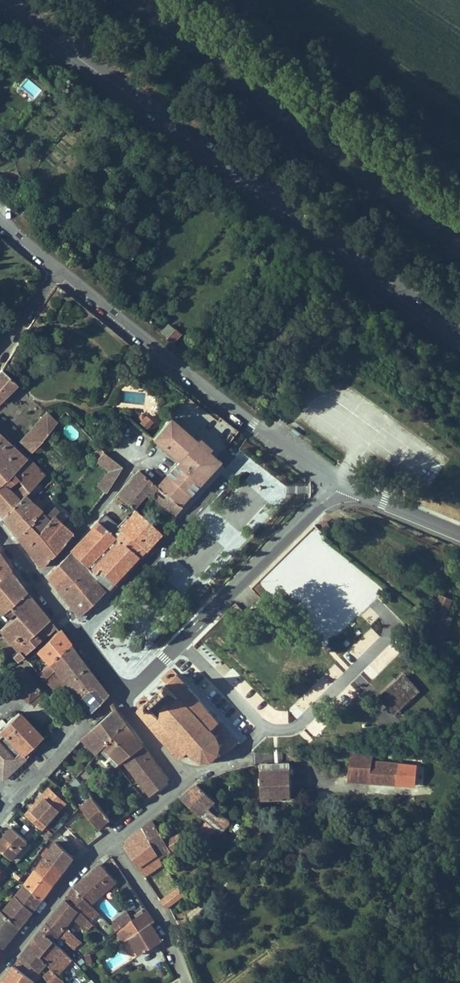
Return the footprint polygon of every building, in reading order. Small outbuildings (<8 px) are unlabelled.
[(36,96),(42,88),(26,76),(20,84),(36,96)] [(159,331),(174,342),(182,332),(167,320),(159,331)] [(185,331),(176,342),(183,347),(192,336),(191,335),(185,331)] [(17,381),(5,368),(0,376),(0,399),(17,381)] [(146,431),(155,427),(149,413),(140,417),(146,431)] [(20,440),(33,454),(60,426),(49,414),(20,440)] [(169,416),(160,427),(156,432),(153,435),(157,438),(181,458),(196,439),(169,416)] [(8,478),(26,460),(0,433),(0,470),(8,478)] [(181,458),(159,484),(183,503),(203,480),(220,459),(196,439),(181,458)] [(103,448),(86,469),(92,474),(100,464),(105,469),(94,484),(103,491),(122,466),(103,448)] [(2,514),(5,518),(50,472),(31,455),(26,460),(8,478),(0,470),(0,512),(2,514)] [(119,494),(134,506),(137,509),(152,491),(162,499),(158,503),(176,518),(187,506),(183,503),(159,484),(140,468),(119,494)] [(50,472),(5,518),(8,522),(11,527),(57,479),(50,472)] [(57,479),(11,527),(15,531),(18,535),(46,506),(58,494),(65,487),(57,479)] [(46,506),(18,535),(29,550),(43,567),(75,533),(46,506)] [(105,511),(98,520),(142,556),(152,544),(164,532),(154,523),(137,509),(134,506),(119,523),(105,511)] [(160,517),(154,523),(164,532),(169,526),(160,517)] [(98,520),(69,549),(86,564),(96,573),(101,568),(118,582),(129,571),(142,556),(98,520)] [(207,520),(197,532),(203,536),(212,524),(207,520)] [(54,579),(61,588),(86,564),(69,549),(47,571),(54,579)] [(7,564),(2,556),(0,553),(0,552),(0,583),(13,572),(7,564)] [(86,564),(61,588),(80,613),(83,609),(86,606),(89,603),(92,601),(95,599),(99,596),(102,593),(105,591),(108,589),(111,587),(114,585),(118,582),(101,568),(96,573),(86,564)] [(0,583),(0,613),(9,625),(15,619),(9,610),(28,590),(21,582),(13,572),(0,583)] [(15,619),(9,625),(2,631),(16,647),(10,652),(16,659),(23,652),(24,654),(29,649),(28,648),(39,639),(40,640),(56,625),(42,608),(28,590),(9,610),(15,619)] [(441,598),(436,612),(447,616),(452,602),(441,598)] [(40,648),(50,661),(71,641),(66,634),(62,628),(40,648)] [(71,641),(50,661),(39,671),(50,684),(56,691),(68,681),(90,709),(106,692),(96,678),(84,661),(81,656),(71,641)] [(25,668),(13,678),(23,690),(33,682),(35,680),(25,668)] [(177,674),(136,705),(178,757),(186,750),(190,755),(186,757),(188,760),(192,757),(196,761),(196,765),(199,766),(199,762),(206,762),(208,765),(212,763),(209,760),(210,758),(219,758),(236,744),(223,727),(222,728),(206,709),(201,703),(177,674)] [(23,690),(13,678),(10,680),(20,692),(22,691),(23,690)] [(423,697),(405,678),(379,701),(396,721),(423,697)] [(38,688),(33,682),(23,690),(22,691),(26,697),(38,688)] [(34,706),(49,722),(56,715),(42,699),(34,706)] [(205,700),(201,703),(206,709),(210,706),(205,700)] [(121,714),(116,707),(90,732),(84,739),(97,753),(104,747),(127,724),(121,714)] [(1,730),(6,735),(0,740),(0,776),(2,778),(9,772),(16,766),(24,759),(37,748),(34,744),(42,737),(34,728),(30,732),(25,726),(29,722),(21,713),(1,730)] [(34,728),(29,722),(25,726),(30,732),(34,728)] [(127,724),(104,747),(120,764),(123,761),(150,796),(156,791),(160,788),(163,786),(164,784),(165,783),(165,782),(165,780),(165,779),(164,778),(163,775),(140,742),(127,724)] [(375,750),(361,749),(351,758),(349,777),(417,783),(419,765),(374,759),(375,750)] [(290,768),(290,761),(260,761),(259,799),(289,799),(290,773),(293,773),(294,768),(290,768)] [(70,782),(58,769),(50,777),(61,787),(67,781),(69,783),(70,782)] [(85,779),(81,776),(77,780),(80,784),(85,779)] [(69,783),(67,781),(61,787),(63,789),(69,783)] [(78,788),(73,784),(69,789),(73,793),(78,788)] [(206,824),(195,835),(203,843),(214,833),(218,836),(229,826),(223,820),(231,813),(219,801),(203,785),(190,795),(183,800),(206,824)] [(37,802),(24,815),(25,816),(40,831),(64,805),(48,790),(37,802)] [(93,797),(82,807),(98,827),(103,822),(109,817),(93,797)] [(61,823),(55,816),(47,823),(54,830),(61,823)] [(249,826),(258,835),(268,825),(259,816),(249,826)] [(141,831),(159,861),(171,851),(153,822),(149,825),(141,831)] [(8,830),(0,838),(0,855),(6,861),(23,844),(8,830)] [(123,846),(142,874),(159,861),(141,831),(130,841),(123,846)] [(203,843),(195,835),(193,837),(201,845),(203,843)] [(53,843),(41,857),(60,873),(71,859),(66,855),(72,849),(60,839),(55,845),(53,843)] [(41,857),(30,870),(50,886),(55,880),(60,873),(41,857)] [(95,874),(76,888),(92,906),(102,898),(118,885),(104,867),(95,874)] [(30,870),(18,885),(38,901),(46,891),(50,886),(30,870)] [(18,885),(15,882),(9,889),(13,892),(0,908),(0,917),(16,930),(24,920),(38,901),(18,885)] [(72,893),(69,897),(94,925),(98,921),(93,915),(96,911),(92,906),(76,888),(72,893)] [(60,908),(55,914),(50,921),(63,935),(75,949),(81,942),(76,936),(68,928),(75,919),(88,932),(94,925),(69,897),(60,908)] [(151,921),(145,909),(133,918),(121,928),(119,929),(140,955),(161,939),(153,928),(149,923),(151,921)] [(114,921),(119,929),(121,928),(133,918),(127,910),(114,921)] [(0,917),(0,949),(2,947),(16,930),(0,917)] [(28,946),(22,953),(37,971),(45,959),(58,942),(63,935),(50,921),(45,926),(36,937),(28,946)] [(82,929),(79,933),(83,939),(87,935),(82,929)] [(58,942),(45,959),(52,967),(59,976),(74,959),(58,942)] [(16,961),(15,962),(30,979),(37,971),(22,953),(19,956),(16,961)] [(0,982),(1,982),(28,982),(30,979),(15,962),(9,970),(7,973),(0,982)] [(42,976),(48,982),(49,982),(53,979),(56,982),(65,982),(59,976),(52,967),(42,976)]
